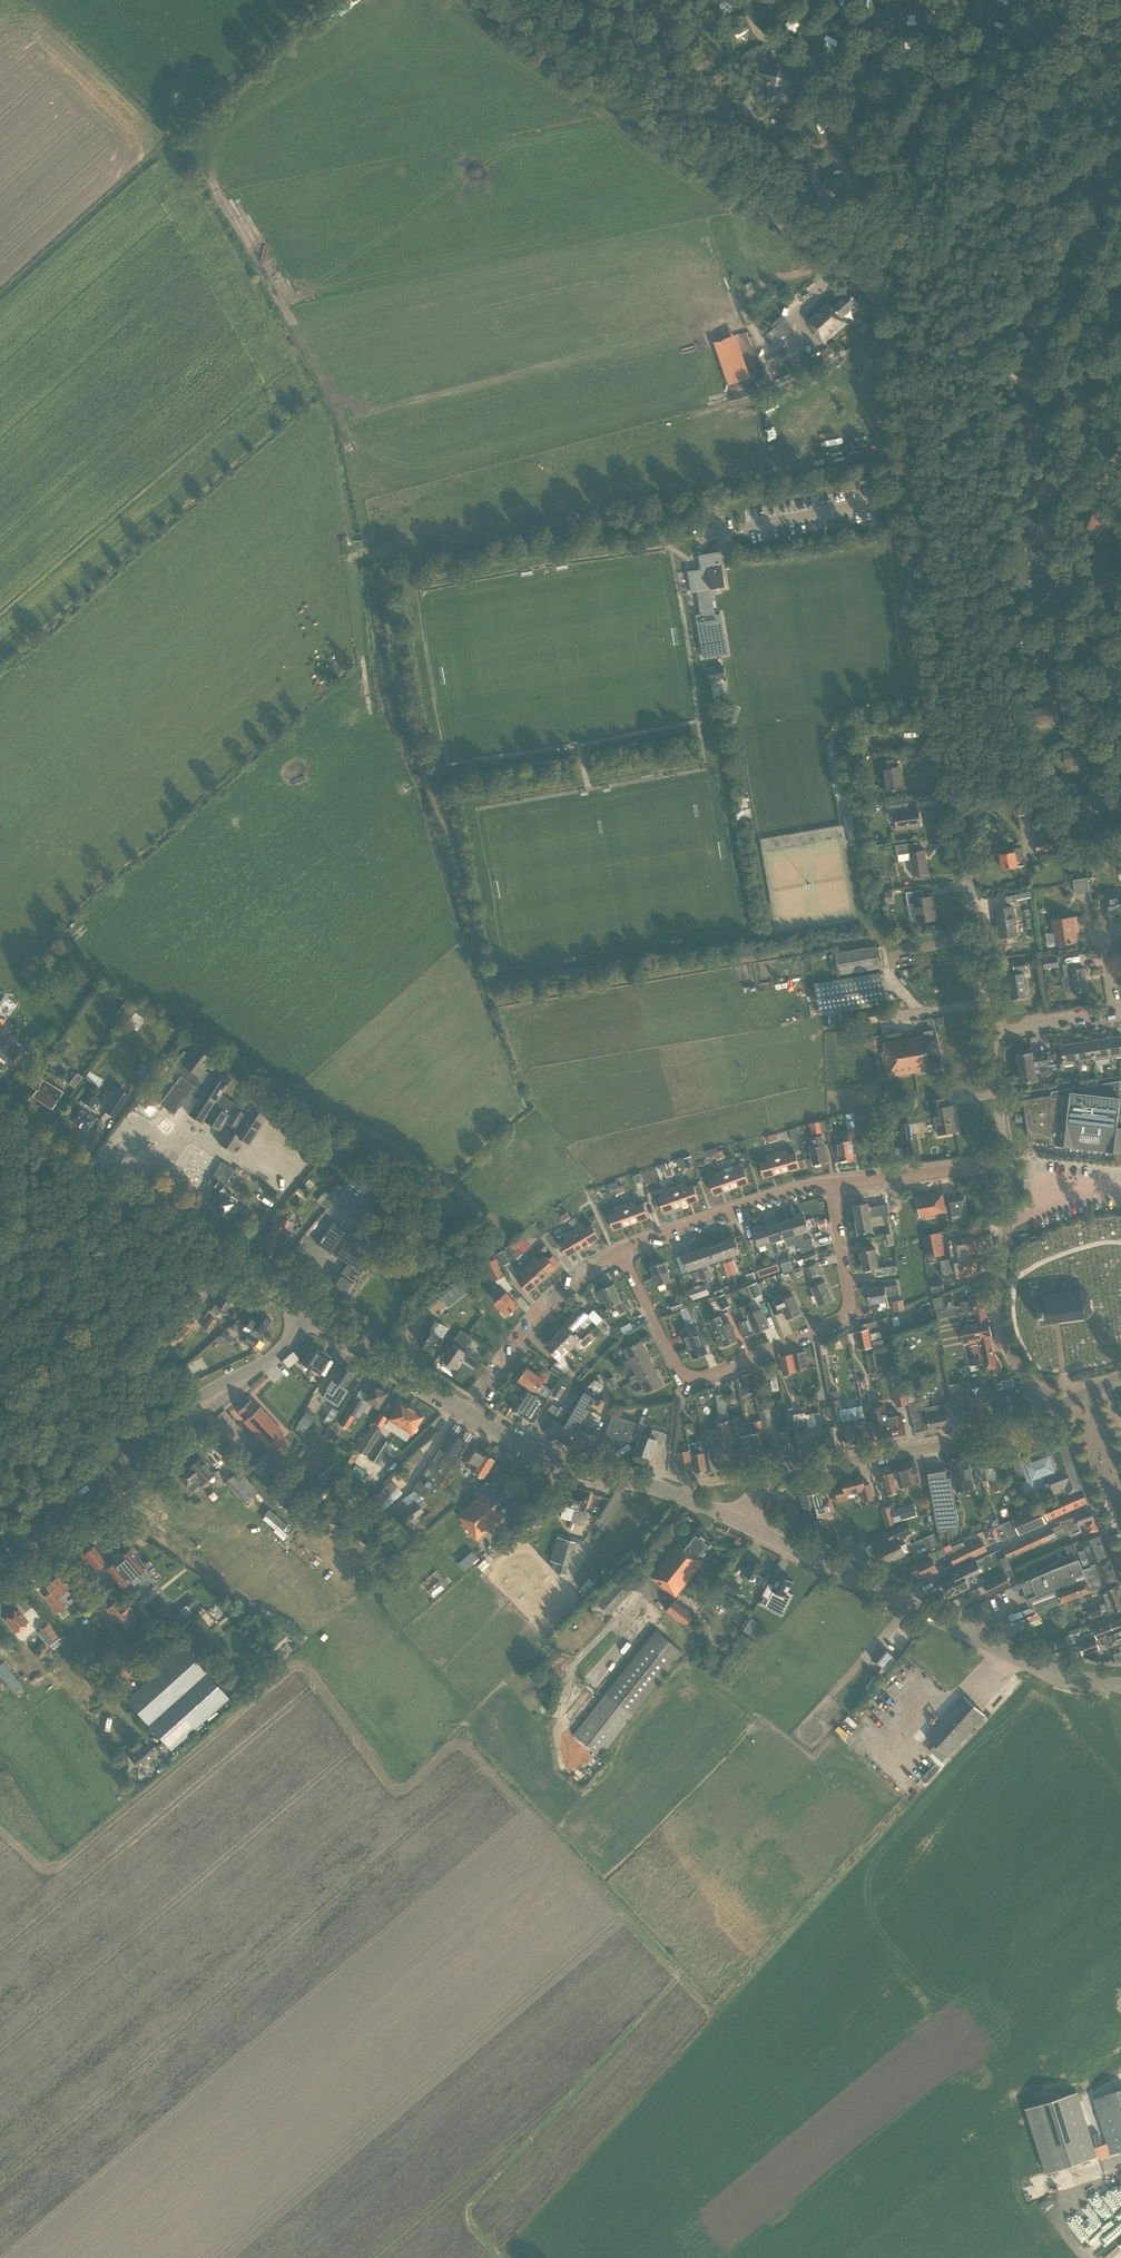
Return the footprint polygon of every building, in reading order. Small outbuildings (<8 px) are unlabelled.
[(783,59),(760,73),(774,97),(787,89),(792,98),(812,86),(804,72),(794,77),(783,59)] [(1102,169),(1113,178),(1120,168),(1120,152),(1118,150),(1102,169)] [(797,277),(791,283),(797,290),(803,284),(797,277)] [(849,293),(832,308),(827,302),(806,321),(813,329),(812,330),(825,344),(847,324),(842,318),(859,303),(849,293)] [(777,343),(782,338),(784,340),(795,331),(783,316),(772,326),(774,329),(769,334),(777,343)] [(828,348),(808,366),(813,371),(833,353),(828,348)] [(1042,365),(1039,369),(1039,370),(1045,374),(1048,369),(1042,365)] [(1104,455),(1120,465),(1119,468),(1120,468),(1120,466),(1120,446),(1111,440),(1110,440),(1113,442),(1104,455)] [(1079,525),(1097,532),(1103,517),(1106,518),(1085,509),(1077,528),(1078,528),(1079,525)] [(1035,554),(1048,563),(1052,557),(1039,548),(1035,554)] [(703,553),(698,553),(701,570),(688,572),(692,593),(698,592),(702,614),(696,615),(701,644),(725,640),(721,614),(715,615),(711,590),(726,587),(720,552),(703,555),(703,553)] [(724,667),(709,670),(711,681),(726,678),(724,667)] [(1038,723),(1038,724),(1059,720),(1056,706),(1036,710),(1037,718),(1032,719),(1033,724),(1038,723)] [(1064,757),(1065,766),(1087,763),(1085,749),(1059,753),(1059,758),(1064,757)] [(900,767),(895,768),(893,760),(880,762),(881,770),(884,770),(887,792),(903,789),(900,767)] [(1082,811),(1103,808),(1101,793),(1074,798),(1075,802),(1081,801),(1082,811)] [(919,811),(905,812),(904,804),(887,806),(889,815),(895,814),(898,829),(921,826),(919,811)] [(1035,807),(1018,808),(1020,828),(1033,827),(1033,817),(1036,816),(1035,807)] [(858,843),(856,831),(861,830),(858,813),(844,816),(847,832),(848,832),(850,844),(858,843)] [(1055,838),(1036,841),(1038,852),(1057,849),(1055,838)] [(918,852),(917,843),(896,846),(898,855),(910,853),(913,876),(929,874),(925,851),(918,852)] [(1022,848),(1008,850),(1008,854),(1000,855),(1002,869),(1018,867),(1017,857),(1024,856),(1022,848)] [(1076,894),(1090,892),(1088,878),(1081,879),(1074,880),(1076,894)] [(933,897),(924,898),(923,890),(906,893),(908,905),(915,904),(918,922),(936,920),(933,897)] [(885,892),(886,903),(894,902),(892,891),(885,892)] [(1018,901),(1033,898),(1031,891),(1005,897),(1007,904),(1018,901)] [(1119,897),(1119,891),(1107,893),(1111,914),(1120,913),(1120,897),(1119,897)] [(1013,907),(996,909),(1000,938),(1017,936),(1013,907)] [(1077,917),(1052,921),(1056,945),(1077,942),(1075,927),(1078,926),(1077,917)] [(829,955),(830,961),(829,961),(830,966),(832,966),(833,972),(839,971),(839,974),(880,968),(877,947),(836,954),(829,955)] [(1057,959),(1044,961),(1045,968),(1058,966),(1057,959)] [(1026,961),(1014,963),(1015,970),(1017,970),(1018,975),(1006,977),(1007,985),(1009,985),(1011,999),(1027,997),(1024,974),(1023,974),(1022,969),(1027,969),(1026,961)] [(1085,969),(1078,970),(1077,963),(1064,965),(1065,972),(1065,975),(1070,974),(1073,993),(1089,991),(1085,969)] [(830,1022),(842,1020),(840,1011),(886,1004),(881,973),(815,984),(820,1015),(828,1013),(830,1022)] [(116,1013),(124,1019),(133,1009),(125,1002),(116,1013)] [(880,1010),(860,1013),(862,1024),(882,1021),(880,1010)] [(127,1023),(137,1030),(144,1019),(134,1012),(127,1023)] [(885,1052),(882,1052),(887,1078),(943,1068),(937,1033),(934,1033),(933,1031),(925,1032),(925,1035),(916,1037),(884,1043),(885,1052)] [(1107,1039),(1110,1058),(1120,1056),(1120,1036),(1107,1039)] [(20,1050),(0,1038),(0,1076),(10,1060),(13,1061),(20,1050)] [(1110,1058),(1107,1039),(1092,1041),(1095,1060),(1110,1058)] [(1095,1060),(1092,1041),(1077,1043),(1080,1063),(1095,1060)] [(1080,1063),(1077,1043),(1061,1046),(1064,1065),(1080,1063)] [(1048,1045),(1034,1048),(1036,1056),(1050,1053),(1048,1045)] [(184,1051),(170,1069),(180,1076),(159,1104),(174,1115),(189,1095),(197,1099),(187,1114),(202,1123),(204,1121),(219,1131),(219,1130),(224,1134),(218,1143),(234,1153),(242,1141),(249,1145),(269,1114),(253,1104),(253,1105),(246,1100),(241,1107),(221,1095),(231,1079),(216,1070),(213,1074),(206,1070),(213,1060),(194,1047),(189,1054),(184,1051)] [(1018,1055),(1017,1055),(1019,1069),(1056,1064),(1058,1063),(1056,1054),(1048,1056),(1048,1054),(1038,1056),(1038,1059),(1034,1060),(1033,1053),(1032,1053),(1032,1050),(1017,1052),(1018,1055)] [(1019,1069),(1021,1083),(1037,1081),(1036,1070),(1038,1069),(1040,1073),(1057,1070),(1056,1064),(1019,1069)] [(84,1079),(98,1087),(103,1079),(88,1071),(84,1079)] [(1070,1083),(1069,1077),(1064,1077),(1063,1071),(1060,1072),(1061,1084),(1070,1083)] [(52,1109),(62,1092),(55,1087),(60,1079),(49,1072),(43,1080),(33,1096),(52,1109)] [(76,1072),(68,1083),(75,1088),(83,1077),(76,1072)] [(1120,1083),(1120,1081),(1052,1092),(1051,1096),(1023,1100),(1028,1138),(1048,1140),(1047,1145),(1120,1153),(1120,1104),(1120,1098),(1119,1098),(1120,1083)] [(105,1111),(113,1117),(128,1095),(119,1089),(105,1111)] [(79,1107),(79,1106),(70,1120),(88,1131),(96,1118),(90,1113),(93,1109),(94,1110),(100,1100),(93,1096),(87,1105),(82,1102),(79,1107)] [(953,1106),(945,1107),(944,1099),(929,1102),(932,1121),(936,1120),(938,1135),(957,1132),(953,1106)] [(845,1114),(847,1125),(855,1124),(853,1113),(845,1114)] [(168,1132),(171,1127),(163,1123),(161,1129),(168,1132)] [(910,1123),(902,1124),(904,1139),(904,1142),(912,1141),(911,1138),(910,1123)] [(836,1136),(837,1142),(840,1161),(854,1159),(852,1142),(857,1142),(856,1130),(844,1132),(844,1135),(836,1136)] [(900,1131),(891,1132),(892,1140),(882,1141),(884,1156),(903,1154),(901,1139),(900,1131)] [(825,1145),(824,1145),(823,1136),(814,1138),(816,1147),(810,1148),(813,1165),(828,1163),(825,1145)] [(707,1151),(709,1156),(715,1154),(717,1160),(721,1158),(719,1152),(717,1147),(707,1151)] [(787,1150),(776,1153),(782,1173),(800,1168),(796,1153),(788,1155),(787,1150)] [(776,1153),(766,1156),(767,1161),(760,1163),(764,1178),(782,1173),(776,1153)] [(684,1158),(688,1169),(694,1167),(691,1156),(684,1158)] [(732,1189),(749,1183),(742,1163),(725,1169),(732,1189)] [(714,1195),(732,1189),(725,1169),(714,1173),(716,1178),(709,1181),(714,1195)] [(214,1187),(218,1182),(212,1178),(208,1183),(214,1187)] [(305,1183),(311,1187),(314,1183),(308,1179),(305,1183)] [(617,1181),(608,1185),(611,1191),(613,1190),(614,1192),(616,1191),(618,1195),(621,1194),(619,1187),(617,1181)] [(218,1182),(214,1187),(220,1191),(211,1206),(218,1211),(217,1212),(219,1213),(220,1214),(222,1216),(224,1216),(225,1217),(229,1211),(235,1215),(240,1207),(234,1204),(236,1200),(224,1192),(225,1190),(223,1188),(224,1186),(218,1182)] [(687,1188),(685,1183),(675,1187),(681,1207),(699,1201),(694,1186),(687,1188)] [(325,1198),(331,1204),(343,1190),(337,1184),(325,1198)] [(675,1187),(664,1190),(666,1195),(658,1198),(664,1213),(681,1207),(675,1187)] [(258,1199),(266,1206),(271,1200),(263,1193),(258,1199)] [(965,1197),(948,1200),(948,1205),(945,1206),(943,1194),(916,1199),(920,1217),(946,1213),(946,1212),(950,1211),(951,1221),(969,1217),(965,1197)] [(870,1215),(869,1203),(854,1206),(856,1220),(882,1216),(882,1214),(889,1213),(887,1200),(879,1201),(881,1209),(873,1211),(873,1214),(870,1215)] [(635,1201),(624,1204),(631,1224),(649,1218),(644,1203),(637,1206),(635,1201)] [(631,1224),(624,1204),(614,1208),(616,1213),(608,1216),(614,1231),(631,1224)] [(284,1218),(279,1226),(275,1223),(263,1241),(274,1248),(278,1241),(282,1243),(289,1232),(294,1224),(289,1221),(293,1215),(288,1212),(284,1218)] [(805,1216),(792,1219),(801,1249),(802,1252),(814,1248),(811,1237),(804,1239),(802,1234),(809,1231),(805,1216)] [(874,1220),(875,1223),(883,1222),(882,1216),(856,1220),(858,1234),(873,1232),(871,1220),(874,1220)] [(801,1249),(792,1219),(779,1223),(784,1239),(787,1248),(794,1246),(795,1251),(801,1249)] [(827,1226),(825,1219),(818,1221),(820,1229),(827,1226)] [(347,1230),(333,1221),(318,1245),(332,1254),(347,1230)] [(767,1227),(773,1247),(775,1255),(780,1254),(778,1246),(777,1241),(784,1239),(779,1223),(767,1227)] [(584,1248),(600,1238),(592,1225),(585,1229),(583,1224),(573,1230),(584,1248)] [(775,1255),(773,1247),(767,1227),(754,1231),(758,1247),(767,1244),(771,1257),(775,1255)] [(560,1244),(568,1257),(584,1248),(573,1230),(564,1235),(566,1240),(560,1244)] [(368,1261),(359,1254),(368,1240),(353,1231),(336,1257),(347,1264),(355,1270),(360,1273),(368,1261)] [(940,1233),(923,1236),(927,1258),(929,1257),(930,1262),(943,1260),(942,1255),(944,1255),(940,1233)] [(973,1237),(949,1241),(952,1259),(941,1261),(944,1279),(958,1277),(958,1278),(978,1274),(976,1265),(978,1265),(973,1237)] [(740,1253),(735,1238),(722,1242),(732,1270),(737,1268),(734,1260),(733,1256),(740,1253)] [(732,1270),(722,1242),(710,1246),(715,1262),(723,1259),(724,1263),(727,1272),(729,1276),(733,1275),(731,1270),(732,1270)] [(697,1251),(707,1279),(708,1282),(712,1281),(711,1277),(712,1277),(709,1269),(708,1265),(715,1262),(710,1246),(697,1251)] [(518,1259),(524,1254),(519,1249),(516,1251),(513,1254),(518,1259)] [(861,1251),(864,1271),(875,1269),(876,1276),(897,1273),(896,1266),(879,1268),(876,1249),(861,1251)] [(496,1255),(502,1267),(510,1263),(503,1251),(496,1255)] [(702,1280),(707,1279),(697,1251),(684,1255),(690,1271),(698,1268),(699,1272),(702,1280)] [(816,1251),(803,1257),(806,1263),(818,1257),(816,1251)] [(540,1261),(536,1257),(528,1265),(542,1280),(556,1268),(560,1264),(554,1256),(549,1260),(546,1256),(540,1261)] [(485,1263),(494,1281),(504,1276),(495,1258),(485,1263)] [(768,1264),(771,1273),(780,1270),(777,1261),(768,1264)] [(793,1269),(791,1261),(781,1264),(784,1272),(793,1269)] [(817,1261),(805,1267),(808,1273),(811,1279),(823,1274),(820,1267),(817,1261)] [(672,1296),(683,1292),(680,1285),(677,1286),(674,1278),(671,1279),(665,1262),(651,1267),(652,1269),(650,1270),(652,1276),(654,1275),(658,1286),(666,1283),(669,1291),(670,1290),(672,1296)] [(348,1293),(352,1295),(353,1295),(356,1290),(356,1288),(352,1286),(355,1281),(350,1278),(355,1270),(347,1264),(341,1273),(341,1272),(333,1285),(347,1294),(348,1293)] [(528,1265),(520,1272),(524,1276),(518,1281),(529,1293),(542,1280),(528,1265)] [(746,1275),(748,1281),(756,1278),(754,1272),(746,1275)] [(451,1287),(459,1298),(470,1289),(462,1279),(451,1287)] [(764,1282),(758,1284),(762,1291),(767,1289),(764,1282)] [(833,1299),(826,1283),(826,1282),(811,1288),(812,1289),(819,1305),(819,1306),(833,1300),(833,1299)] [(932,1283),(933,1290),(944,1288),(943,1282),(932,1283)] [(748,1287),(753,1299),(762,1295),(757,1283),(748,1287)] [(609,1309),(617,1305),(621,1313),(629,1309),(624,1299),(622,1300),(614,1284),(600,1290),(602,1293),(600,1294),(603,1299),(604,1298),(609,1309)] [(707,1285),(690,1289),(692,1300),(710,1296),(707,1285)] [(713,1288),(715,1294),(724,1291),(722,1285),(713,1288)] [(885,1287),(885,1286),(867,1289),(870,1305),(888,1302),(887,1296),(896,1294),(899,1294),(898,1285),(885,1287)] [(501,1298),(496,1304),(508,1316),(519,1306),(507,1293),(502,1288),(496,1293),(501,1298)] [(227,1313),(228,1313),(227,1312),(236,1298),(234,1297),(234,1295),(231,1293),(229,1294),(224,1290),(215,1305),(216,1305),(211,1312),(217,1317),(220,1312),(225,1315),(226,1313),(227,1313)] [(1089,1294),(1082,1291),(1043,1296),(1044,1306),(1037,1307),(1038,1312),(1039,1319),(1039,1324),(1085,1318),(1086,1318),(1091,1313),(1091,1312),(1089,1294)] [(730,1305),(725,1295),(726,1294),(717,1297),(722,1310),(731,1306),(730,1305)] [(991,1339),(993,1339),(989,1319),(987,1320),(982,1294),(971,1296),(972,1300),(961,1302),(962,1306),(963,1311),(959,1312),(961,1325),(960,1325),(964,1345),(980,1342),(985,1370),(991,1369),(993,1371),(995,1373),(998,1373),(1000,1372),(1002,1370),(1002,1368),(1002,1365),(996,1355),(994,1355),(991,1339)] [(801,1313),(794,1296),(780,1301),(778,1298),(770,1302),(775,1314),(783,1311),(787,1319),(801,1313)] [(932,1298),(934,1310),(947,1307),(945,1296),(932,1298)] [(945,1298),(947,1308),(955,1307),(953,1297),(945,1298)] [(670,1303),(672,1311),(687,1306),(685,1298),(670,1303)] [(892,1302),(894,1312),(905,1310),(904,1300),(892,1302)] [(751,1303),(740,1307),(745,1317),(748,1316),(755,1332),(755,1333),(769,1327),(769,1326),(762,1310),(762,1309),(754,1312),(751,1303)] [(693,1305),(687,1308),(693,1323),(699,1320),(693,1305)] [(962,1306),(937,1311),(945,1354),(965,1351),(964,1345),(960,1325),(961,1325),(959,1312),(963,1311),(962,1306)] [(588,1316),(580,1308),(563,1325),(565,1327),(556,1337),(569,1350),(579,1340),(572,1333),(588,1316)] [(187,1312),(164,1338),(174,1347),(197,1321),(187,1312)] [(269,1317),(267,1316),(265,1316),(260,1313),(255,1320),(251,1317),(245,1326),(252,1330),(250,1334),(249,1333),(245,1339),(255,1346),(260,1338),(259,1338),(262,1334),(263,1335),(272,1320),(270,1319),(269,1317)] [(729,1319),(723,1321),(721,1316),(709,1321),(718,1341),(722,1340),(724,1345),(724,1346),(738,1340),(738,1339),(729,1319)] [(210,1317),(203,1328),(209,1332),(216,1321),(210,1317)] [(431,1318),(424,1328),(427,1329),(418,1343),(424,1347),(423,1348),(428,1350),(428,1349),(430,1351),(439,1336),(435,1333),(441,1324),(431,1318)] [(605,1318),(598,1326),(607,1335),(612,1330),(610,1329),(611,1327),(605,1318)] [(707,1352),(705,1347),(708,1345),(699,1326),(682,1333),(682,1334),(683,1334),(693,1358),(693,1359),(707,1353),(707,1352)] [(872,1347),(868,1330),(857,1332),(861,1349),(872,1347)] [(217,1339),(226,1345),(232,1337),(222,1331),(217,1339)] [(451,1351),(443,1361),(454,1369),(466,1352),(465,1351),(473,1339),(461,1331),(448,1349),(451,1351)] [(588,1335),(580,1343),(585,1347),(593,1340),(588,1335)] [(849,1344),(850,1335),(841,1335),(841,1344),(849,1344)] [(556,1337),(546,1346),(560,1360),(569,1350),(556,1337)] [(649,1356),(642,1342),(625,1350),(630,1360),(622,1364),(625,1368),(632,1365),(649,1356)] [(874,1345),(876,1353),(887,1350),(885,1342),(874,1345)] [(970,1366),(981,1364),(978,1345),(967,1347),(970,1366)] [(328,1358),(327,1356),(325,1355),(321,1353),(322,1352),(320,1351),(319,1349),(317,1347),(315,1348),(313,1347),(312,1348),(311,1350),(310,1352),(306,1358),(304,1360),(303,1362),(302,1364),(309,1369),(307,1372),(311,1375),(314,1370),(320,1374),(330,1359),(328,1358)] [(299,1358),(293,1352),(283,1362),(289,1368),(299,1358)] [(793,1354),(796,1370),(807,1368),(804,1352),(793,1354)] [(784,1374),(796,1372),(796,1370),(793,1354),(780,1357),(784,1374)] [(639,1379),(656,1370),(649,1356),(632,1365),(637,1374),(629,1378),(632,1382),(639,1379)] [(337,1406),(347,1390),(344,1388),(354,1373),(352,1371),(352,1370),(350,1368),(348,1369),(342,1365),(325,1391),(326,1391),(323,1397),(337,1406)] [(554,1365),(550,1371),(562,1378),(565,1372),(554,1365)] [(570,1365),(564,1371),(571,1378),(576,1372),(570,1365)] [(524,1386),(526,1385),(530,1388),(538,1394),(544,1385),(550,1375),(543,1371),(540,1376),(528,1368),(519,1381),(521,1382),(521,1384),(524,1386)] [(908,1405),(905,1388),(901,1369),(890,1371),(894,1390),(897,1407),(908,1405)] [(646,1393),(663,1384),(656,1370),(639,1379),(644,1388),(636,1392),(639,1396),(646,1393)] [(761,1373),(762,1380),(770,1379),(772,1391),(779,1390),(776,1371),(761,1373)] [(933,1385),(939,1384),(937,1375),(937,1373),(932,1374),(932,1375),(922,1377),(924,1388),(934,1386),(933,1385)] [(743,1376),(746,1393),(755,1391),(751,1374),(743,1376)] [(916,1376),(905,1378),(907,1388),(918,1386),(916,1376)] [(608,1379),(612,1387),(618,1385),(614,1377),(608,1379)] [(982,1393),(989,1392),(986,1379),(970,1382),(971,1389),(981,1387),(982,1393)] [(1014,1387),(1013,1379),(1001,1381),(1001,1383),(997,1384),(998,1390),(990,1391),(992,1400),(1000,1398),(1004,1416),(1016,1414),(1013,1395),(1011,1387),(1014,1387)] [(596,1380),(593,1384),(601,1390),(604,1386),(596,1380)] [(544,1385),(538,1394),(530,1388),(527,1392),(525,1391),(513,1410),(513,1411),(513,1410),(523,1416),(523,1417),(524,1416),(533,1422),(533,1423),(533,1424),(552,1395),(558,1400),(566,1388),(559,1383),(554,1391),(544,1385)] [(374,1385),(365,1400),(363,1399),(362,1402),(356,1398),(339,1424),(347,1429),(355,1416),(358,1418),(368,1403),(378,1409),(388,1394),(374,1385)] [(555,1437),(570,1446),(579,1430),(591,1436),(600,1421),(591,1416),(593,1413),(588,1411),(593,1402),(597,1405),(602,1396),(588,1388),(583,1396),(580,1394),(569,1412),(564,1421),(555,1437)] [(838,1400),(837,1393),(830,1394),(831,1401),(831,1403),(833,1414),(835,1421),(843,1420),(839,1400),(838,1400)] [(720,1412),(721,1418),(729,1417),(728,1411),(724,1394),(716,1396),(720,1412)] [(970,1398),(970,1400),(974,1422),(986,1420),(985,1413),(988,1412),(986,1403),(983,1403),(982,1396),(970,1398)] [(877,1427),(876,1427),(879,1439),(889,1437),(887,1425),(888,1425),(887,1418),(884,1399),(879,1400),(879,1405),(873,1406),(874,1415),(877,1427)] [(282,1435),(284,1433),(259,1407),(258,1409),(250,1400),(237,1411),(246,1420),(244,1421),(267,1446),(264,1449),(262,1447),(247,1461),(263,1479),(279,1465),(278,1464),(284,1459),(278,1453),(289,1443),(282,1435)] [(974,1422),(970,1400),(957,1402),(958,1409),(960,1409),(962,1424),(974,1422)] [(400,1401),(389,1420),(412,1434),(423,1416),(416,1411),(416,1410),(415,1410),(415,1411),(408,1407),(409,1406),(408,1405),(408,1406),(400,1401)] [(925,1402),(908,1405),(910,1405),(912,1416),(913,1416),(916,1432),(926,1431),(926,1430),(930,1430),(949,1426),(947,1412),(947,1413),(945,1404),(926,1408),(925,1402)] [(831,1403),(824,1405),(826,1416),(833,1414),(831,1403)] [(546,1432),(555,1437),(564,1421),(569,1412),(561,1407),(560,1409),(553,1405),(549,1412),(545,1418),(548,1420),(545,1424),(549,1426),(546,1432)] [(791,1456),(788,1442),(782,1443),(780,1436),(773,1437),(772,1433),(774,1432),(770,1410),(761,1412),(765,1434),(767,1433),(769,1445),(772,1459),(791,1456)] [(296,1427),(301,1431),(305,1425),(307,1426),(313,1417),(306,1412),(296,1427)] [(817,1422),(818,1426),(820,1426),(823,1450),(836,1447),(834,1436),(833,1427),(823,1429),(820,1413),(811,1414),(813,1423),(817,1422)] [(380,1414),(372,1427),(372,1426),(356,1452),(366,1458),(381,1433),(378,1431),(381,1427),(387,1418),(380,1414)] [(806,1415),(808,1428),(813,1452),(823,1450),(820,1426),(818,1426),(817,1422),(813,1423),(811,1414),(806,1415)] [(620,1440),(622,1445),(634,1440),(634,1438),(632,1435),(637,1423),(614,1415),(605,1438),(606,1438),(607,1436),(619,1440),(620,1440)] [(806,1415),(801,1416),(802,1419),(793,1421),(795,1430),(800,1454),(813,1452),(808,1428),(806,1415)] [(888,1425),(887,1425),(889,1437),(906,1434),(904,1422),(903,1422),(901,1416),(887,1418),(888,1425)] [(739,1418),(730,1420),(733,1435),(742,1433),(739,1418)] [(865,1428),(863,1418),(843,1422),(845,1432),(844,1432),(847,1445),(868,1441),(865,1428)] [(730,1421),(719,1424),(723,1443),(734,1441),(730,1421)] [(326,1435),(333,1439),(339,1430),(332,1426),(326,1435)] [(634,1440),(637,1441),(639,1442),(636,1452),(651,1458),(657,1442),(663,1445),(667,1434),(654,1430),(651,1438),(642,1435),(643,1433),(637,1430),(634,1438),(634,1440)] [(450,1433),(440,1449),(431,1464),(430,1463),(413,1491),(423,1497),(424,1498),(431,1486),(438,1490),(451,1468),(453,1469),(468,1445),(465,1443),(465,1442),(450,1433)] [(760,1433),(750,1435),(755,1462),(765,1460),(760,1433)] [(714,1446),(713,1438),(709,1439),(709,1435),(704,1435),(706,1447),(714,1446)] [(750,1435),(739,1437),(741,1446),(744,1464),(755,1462),(750,1435)] [(368,1458),(378,1464),(391,1444),(381,1437),(368,1458)] [(1064,1438),(1050,1443),(1050,1444),(1037,1449),(1038,1451),(1020,1458),(1019,1452),(1006,1454),(1010,1477),(1024,1475),(1023,1473),(1025,1473),(1028,1481),(1022,1483),(1026,1494),(1047,1486),(1050,1493),(1053,1499),(1063,1495),(1064,1498),(1069,1496),(1069,1494),(1083,1489),(1064,1438)] [(703,1441),(689,1444),(690,1451),(678,1453),(681,1469),(695,1466),(697,1473),(707,1471),(704,1454),(705,1454),(703,1441)] [(210,1453),(219,1461),(223,1457),(215,1448),(210,1453)] [(467,1468),(478,1475),(483,1478),(494,1461),(483,1454),(474,1448),(466,1461),(470,1464),(467,1468)] [(724,1448),(713,1450),(709,1451),(710,1460),(715,1460),(717,1469),(728,1467),(724,1448)] [(1002,1492),(1004,1489),(1000,1468),(998,1468),(996,1455),(988,1457),(988,1453),(978,1455),(980,1465),(978,1465),(978,1469),(980,1469),(983,1481),(991,1479),(992,1482),(986,1483),(988,1496),(996,1495),(996,1492),(997,1493),(1002,1492)] [(974,1489),(968,1457),(955,1459),(956,1461),(951,1462),(957,1493),(974,1489)] [(197,1459),(194,1461),(194,1463),(187,1469),(187,1470),(178,1477),(187,1487),(191,1492),(200,1485),(213,1475),(200,1458),(199,1460),(197,1459)] [(902,1488),(920,1483),(921,1483),(918,1473),(919,1473),(914,1460),(896,1465),(902,1488)] [(302,1497),(314,1478),(292,1464),(280,1483),(302,1497)] [(339,1472),(332,1465),(315,1481),(322,1488),(339,1472)] [(897,1485),(898,1489),(902,1488),(896,1465),(877,1469),(883,1492),(891,1490),(892,1495),(897,1494),(895,1486),(897,1485)] [(243,1503),(257,1492),(239,1471),(226,1482),(243,1503)] [(960,1527),(951,1478),(948,1478),(946,1471),(928,1474),(938,1531),(960,1527)] [(842,1480),(844,1488),(835,1490),(838,1502),(848,1500),(846,1495),(862,1491),(865,1502),(874,1499),(870,1484),(865,1486),(862,1475),(842,1480)] [(809,1488),(812,1499),(814,1498),(819,1520),(834,1516),(830,1499),(826,1500),(822,1485),(809,1488)] [(572,1521),(581,1490),(571,1487),(561,1518),(572,1521)] [(820,1523),(819,1520),(814,1498),(812,1499),(809,1488),(798,1491),(804,1514),(804,1513),(806,1520),(807,1526),(820,1523)] [(494,1489),(485,1496),(483,1493),(457,1516),(463,1523),(462,1524),(476,1541),(504,1517),(501,1514),(509,1507),(494,1489)] [(618,1489),(588,1543),(597,1548),(627,1494),(618,1489)] [(1040,1508),(1013,1520),(1019,1535),(1046,1523),(1045,1521),(1088,1503),(1083,1489),(1069,1496),(1064,1498),(1040,1508)] [(586,1511),(591,1493),(581,1490),(572,1521),(586,1526),(590,1512),(586,1511)] [(423,1497),(413,1491),(406,1496),(388,1509),(388,1510),(384,1513),(392,1519),(396,1516),(399,1514),(399,1513),(415,1500),(417,1502),(422,1499),(423,1497)] [(399,1513),(399,1514),(406,1524),(423,1511),(417,1502),(415,1500),(399,1513)] [(891,1510),(895,1523),(918,1517),(914,1503),(891,1510)] [(997,1514),(1000,1525),(1007,1522),(1000,1503),(994,1505),(998,1514),(997,1514)] [(881,1509),(886,1527),(895,1524),(890,1506),(881,1509)] [(1095,1520),(1091,1510),(1076,1516),(1060,1522),(1061,1525),(1004,1551),(1007,1559),(1044,1542),(1056,1536),(1068,1531),(1080,1525),(1095,1520)] [(271,1521),(281,1527),(285,1522),(275,1516),(271,1521)] [(518,1532),(523,1538),(541,1524),(535,1517),(518,1532)] [(1095,1520),(1080,1525),(1068,1531),(1071,1536),(1082,1532),(1084,1536),(1098,1530),(1095,1520)] [(905,1543),(901,1545),(898,1540),(912,1533),(907,1523),(887,1532),(892,1542),(878,1549),(885,1564),(906,1554),(905,1553),(909,1551),(905,1543)] [(823,1530),(815,1527),(812,1534),(820,1537),(823,1530)] [(695,1531),(684,1546),(680,1543),(652,1578),(676,1597),(704,1562),(701,1559),(712,1544),(695,1531)] [(940,1547),(934,1534),(924,1539),(930,1552),(940,1547)] [(1101,1536),(1082,1543),(1085,1550),(1078,1553),(1081,1560),(1088,1557),(1090,1564),(1109,1557),(1101,1536)] [(966,1548),(963,1541),(947,1549),(949,1553),(950,1555),(955,1566),(972,1558),(987,1551),(982,1540),(966,1548)] [(558,1544),(550,1567),(567,1573),(574,1549),(558,1544)] [(96,1569),(100,1575),(105,1571),(120,1589),(130,1581),(133,1585),(140,1580),(137,1576),(147,1568),(130,1548),(121,1555),(118,1552),(110,1558),(114,1562),(109,1565),(100,1554),(99,1554),(93,1547),(84,1554),(92,1564),(91,1564),(95,1570),(96,1569)] [(478,1559),(471,1552),(458,1564),(465,1571),(473,1564),(478,1559)] [(929,1570),(935,1567),(931,1557),(911,1567),(916,1576),(917,1576),(919,1580),(931,1575),(929,1570)] [(1021,1583),(1027,1598),(1025,1599),(1028,1607),(1033,1605),(1036,1613),(1042,1610),(1061,1603),(1061,1604),(1106,1587),(1105,1585),(1117,1580),(1109,1559),(1091,1566),(1092,1567),(1083,1570),(1079,1560),(1050,1571),(1021,1583)] [(758,1563),(752,1560),(744,1575),(746,1576),(744,1580),(754,1585),(756,1581),(764,1586),(769,1575),(763,1572),(765,1567),(763,1566),(763,1564),(759,1562),(758,1563)] [(970,1588),(965,1579),(972,1575),(967,1565),(952,1572),(954,1578),(943,1583),(950,1597),(970,1588)] [(448,1583),(449,1584),(457,1577),(453,1572),(445,1579),(448,1583)] [(765,1596),(761,1604),(770,1609),(772,1605),(784,1611),(792,1595),(793,1595),(794,1594),(788,1591),(793,1582),(780,1575),(772,1591),(773,1591),(769,1599),(765,1596)] [(985,1586),(990,1595),(1011,1585),(1006,1576),(985,1586)] [(67,1590),(68,1590),(57,1577),(46,1586),(51,1593),(44,1598),(57,1614),(65,1607),(63,1605),(73,1597),(67,1590)] [(721,1588),(736,1596),(741,1586),(726,1578),(721,1588)] [(622,1580),(599,1605),(609,1615),(610,1614),(612,1616),(618,1610),(615,1608),(632,1590),(622,1580)] [(428,1591),(434,1598),(444,1589),(438,1582),(428,1591)] [(1119,1586),(1101,1592),(1105,1603),(1087,1609),(1091,1618),(1104,1614),(1103,1611),(1107,1610),(1109,1614),(1120,1610),(1120,1590),(1119,1586)] [(696,1601),(703,1607),(713,1595),(706,1590),(696,1601)] [(675,1600),(667,1611),(686,1626),(695,1616),(675,1600)] [(121,1606),(116,1601),(108,1609),(115,1618),(118,1615),(123,1619),(128,1614),(133,1609),(125,1603),(121,1606)] [(6,1620),(22,1639),(41,1624),(31,1611),(23,1617),(17,1610),(13,1614),(11,1613),(7,1617),(7,1619),(6,1620)] [(1120,1631),(1120,1619),(1112,1622),(1112,1623),(1108,1627),(1095,1632),(1098,1639),(1103,1638),(1106,1637),(1120,1631)] [(37,1633),(47,1644),(57,1636),(48,1625),(37,1633)] [(1106,1637),(1103,1638),(1106,1647),(1111,1645),(1111,1646),(1120,1643),(1120,1631),(1106,1637)] [(656,1632),(574,1735),(601,1756),(683,1652),(656,1632)] [(895,1668),(903,1654),(910,1640),(900,1636),(894,1649),(885,1663),(895,1668)] [(50,1645),(54,1649),(63,1642),(60,1637),(50,1645)] [(1070,1645),(1067,1637),(1049,1643),(1051,1649),(1055,1650),(1070,1645)] [(1099,1648),(1096,1639),(1079,1646),(1082,1654),(1099,1648)] [(14,1651),(23,1663),(29,1659),(21,1646),(14,1651)] [(126,1701),(171,1750),(229,1698),(184,1649),(126,1701)] [(0,1666),(0,1667),(16,1686),(23,1680),(7,1660),(0,1666)] [(916,1667),(911,1669),(916,1678),(920,1675),(916,1667)] [(5,1685),(11,1681),(0,1669),(0,1679),(5,1685)] [(928,1738),(947,1756),(985,1715),(965,1697),(928,1738)] [(845,1719),(854,1728),(859,1724),(850,1714),(845,1719)] [(871,1723),(859,1733),(871,1745),(882,1735),(871,1723)] [(847,1740),(852,1734),(840,1724),(835,1730),(847,1740)] [(131,1758),(139,1768),(154,1755),(144,1743),(140,1746),(141,1748),(131,1758)] [(1110,2154),(1120,2151),(1120,2089),(1093,2098),(1110,2154)] [(1025,2108),(1045,2172),(1097,2156),(1077,2091),(1025,2108)] [(1102,2180),(1094,2190),(1097,2192),(1075,2216),(1088,2229),(1119,2195),(1102,2180)] [(1120,2225),(1120,2211),(1106,2218),(1111,2229),(1120,2225)] [(1074,2219),(1067,2226),(1078,2236),(1084,2229),(1074,2219)] [(1095,2246),(1109,2233),(1102,2226),(1088,2239),(1095,2246)] [(1120,2256),(1120,2241),(1102,2257),(1119,2257),(1120,2256)]
